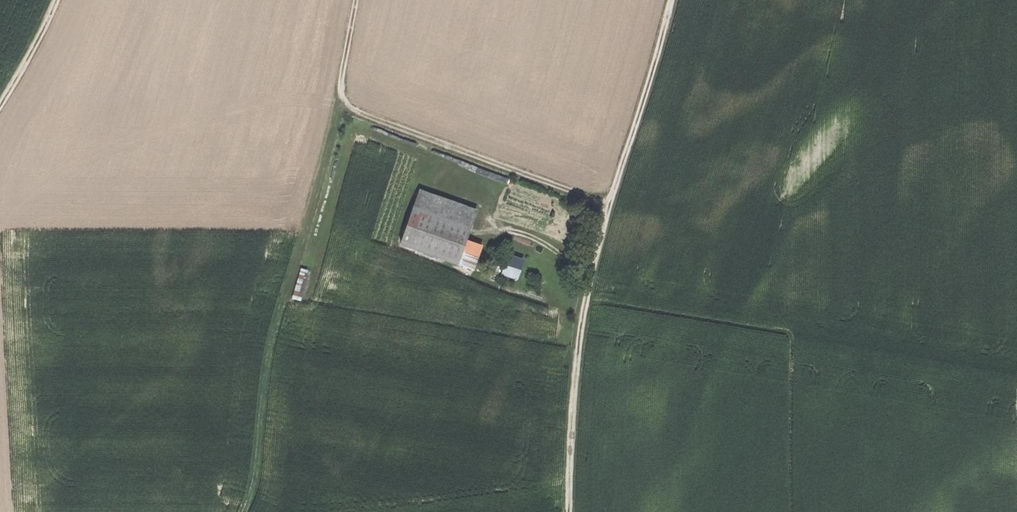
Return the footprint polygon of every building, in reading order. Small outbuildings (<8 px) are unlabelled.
[(409,204),(396,242),(453,262),(466,225),(409,204)] [(521,284),(533,246),(505,238),(493,276),(521,284)] [(292,297),(302,300),(311,269),(301,266),(292,297)]
